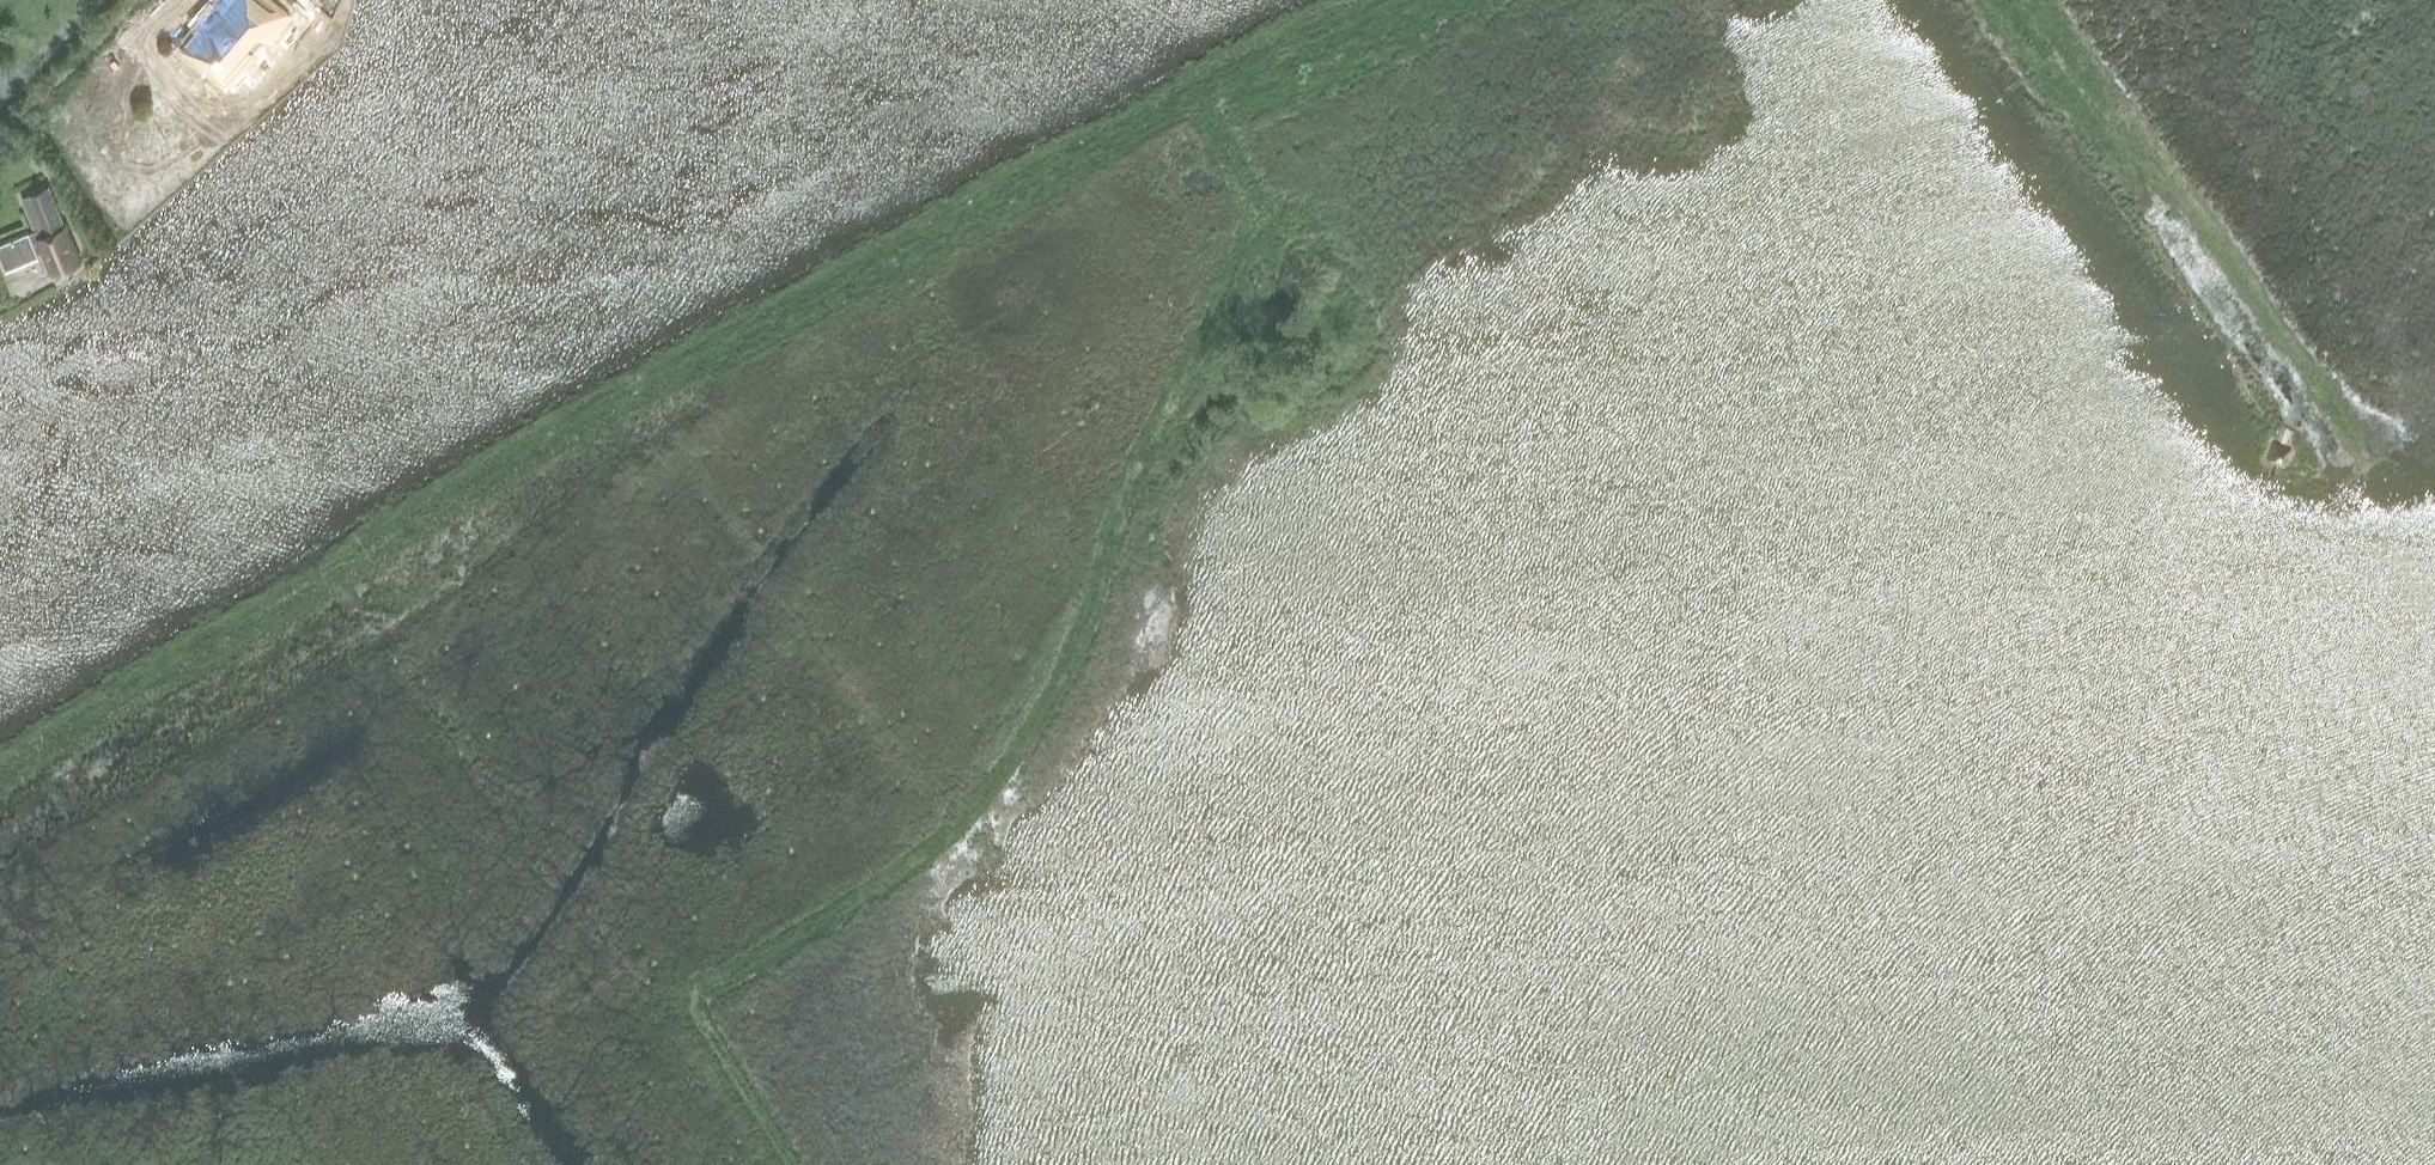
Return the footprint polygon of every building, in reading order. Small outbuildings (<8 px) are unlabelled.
[(291,14),(274,0),(216,0),(193,27),(197,31),(184,47),(211,69),(212,66),(225,76),(262,32),(270,39),(291,14)] [(37,232),(62,222),(48,186),(22,197),(37,232)] [(53,271),(78,260),(65,228),(39,238),(53,271)] [(35,232),(3,240),(8,259),(40,250),(35,232)]
